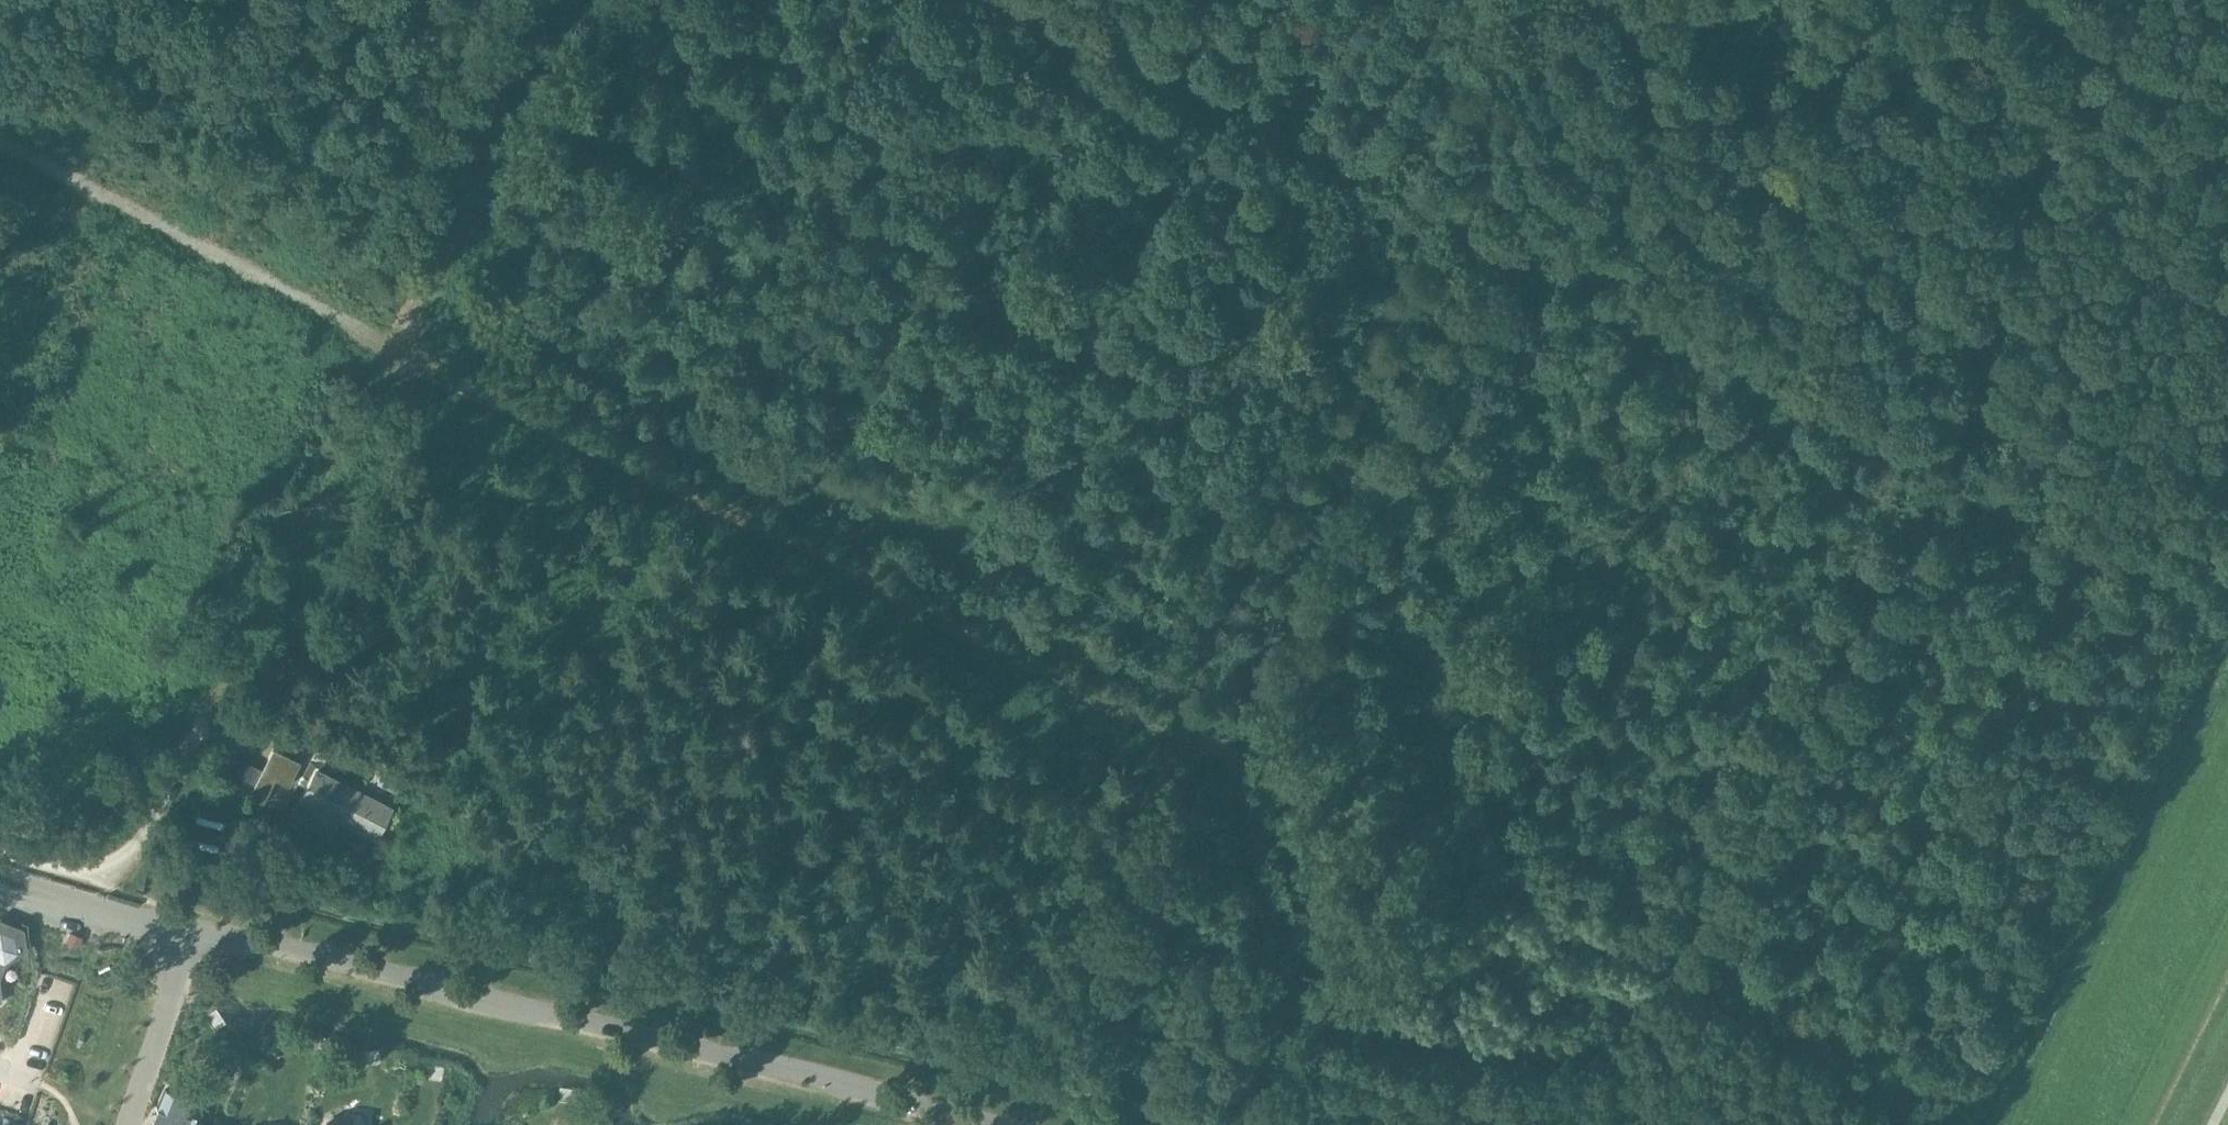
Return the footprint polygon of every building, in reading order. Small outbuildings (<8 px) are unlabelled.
[(300,763),(273,749),(249,796),(263,803),(275,780),(288,787),(300,763)] [(309,805),(301,821),(331,835),(338,819),(374,837),(389,808),(316,772),(302,801),(309,805)] [(4,964),(18,953),(15,935),(0,929),(0,968),(2,963),(4,964)] [(256,1000),(254,1013),(270,1015),(272,1003),(256,1000)] [(413,1092),(415,1075),(401,1074),(400,1090),(413,1092)] [(330,1078),(324,1093),(338,1098),(344,1084),(330,1078)] [(509,1111),(494,1106),(487,1124),(504,1124),(509,1111)] [(210,1124),(193,1117),(191,1124),(167,1117),(164,1124),(210,1124)]
